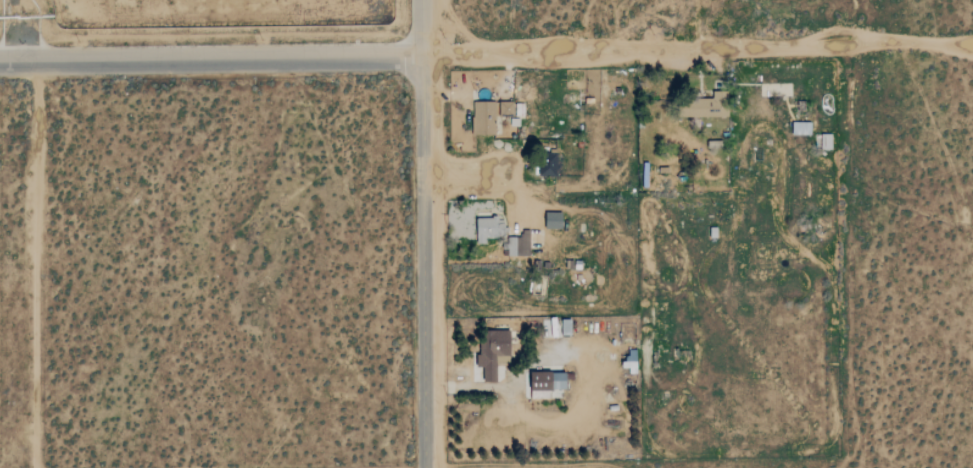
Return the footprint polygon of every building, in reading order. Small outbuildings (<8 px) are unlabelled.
[(514,116),(513,102),(499,102),(500,117),(514,116)] [(473,103),(473,135),(496,136),(496,103),(473,103)] [(832,150),(832,135),(821,134),(821,150),(832,150)] [(557,168),(540,168),(540,177),(557,177),(557,168)] [(563,230),(563,213),(546,213),(546,229),(563,230)] [(478,245),(486,245),(486,238),(506,238),(505,226),(498,226),(498,219),(477,219),(478,245)] [(530,256),(529,232),(522,233),(523,239),(507,239),(508,258),(530,256)] [(497,382),(497,364),(511,364),(511,331),(488,332),(488,342),(478,342),(479,368),(483,368),(483,382),(497,382)] [(551,399),(550,391),(567,391),(567,373),(532,373),(533,399),(551,399)]
